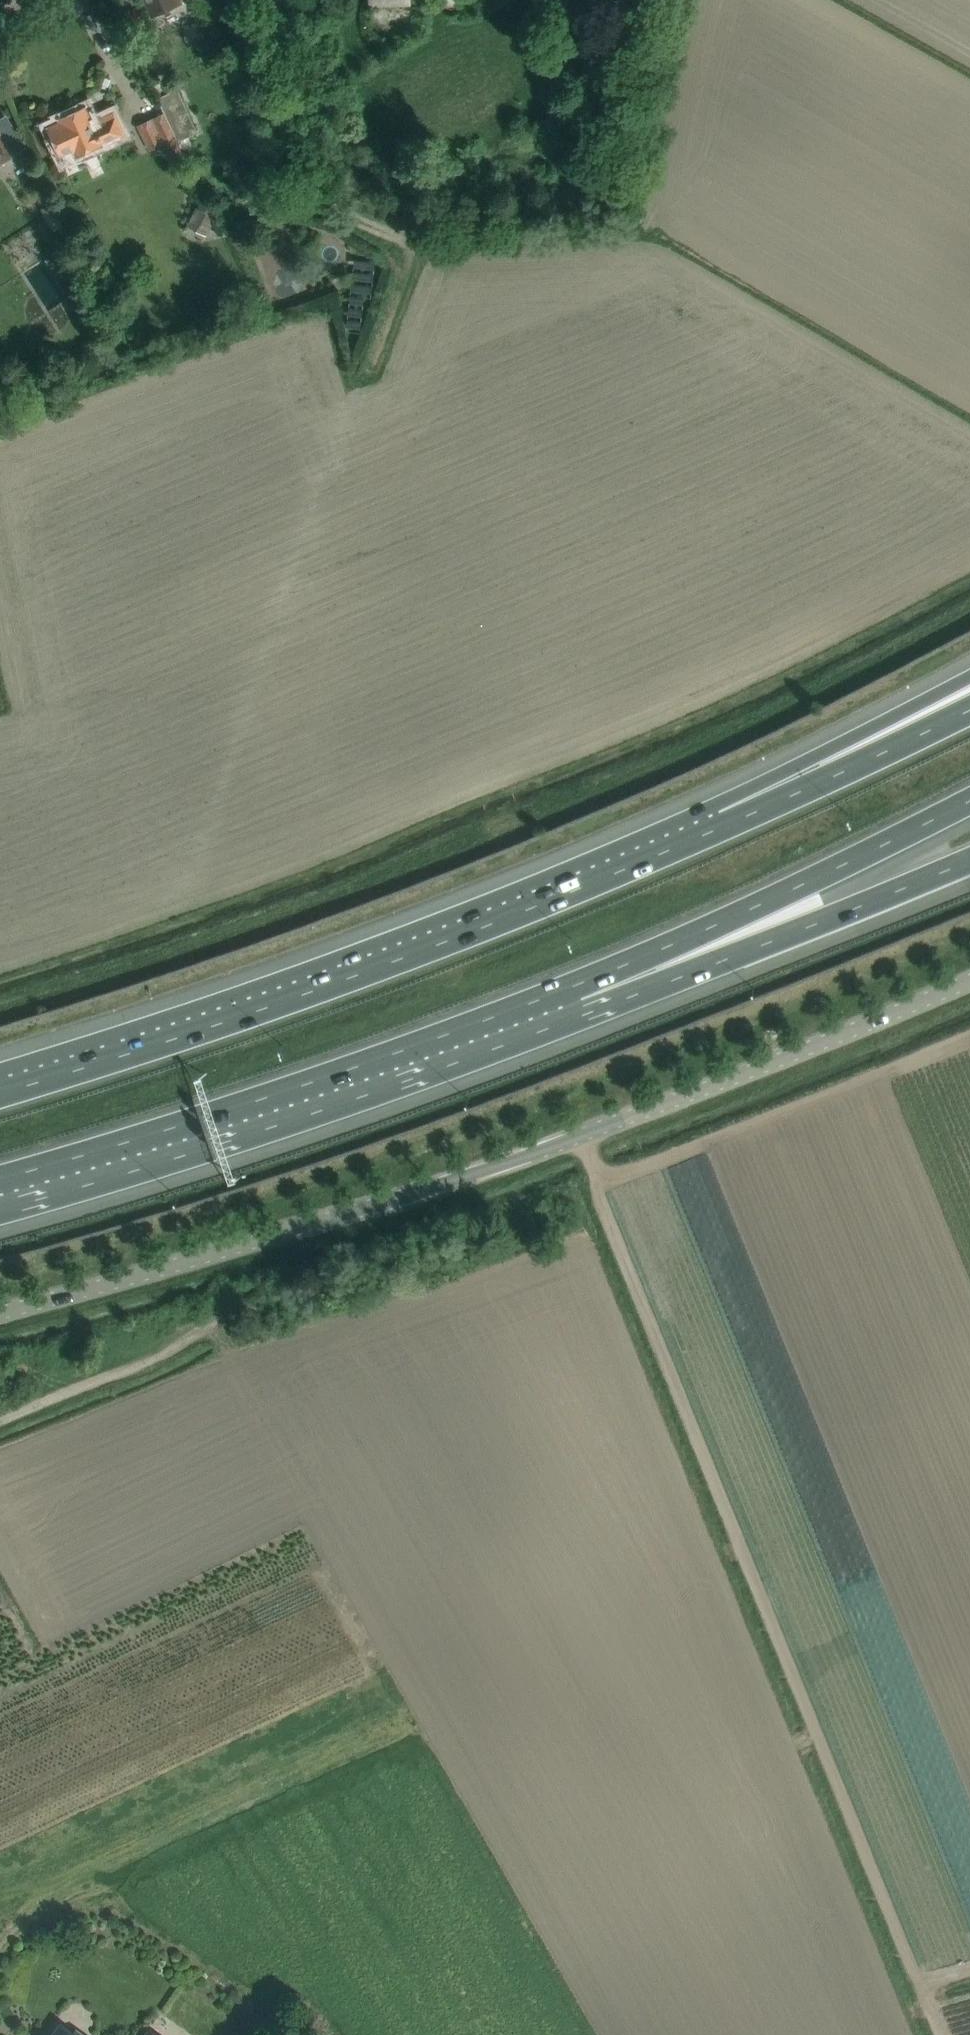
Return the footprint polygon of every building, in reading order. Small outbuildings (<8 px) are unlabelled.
[(153,15),(181,2),(180,0),(146,0),(153,15)] [(458,7),(460,4),(462,1),(462,0),(437,0),(438,3),(441,6),(444,8),(447,9),(451,9),(454,9),(458,7)] [(197,132),(178,89),(159,98),(166,114),(178,141),(197,132)] [(122,132),(114,113),(94,122),(87,107),(60,119),(61,122),(49,127),(60,151),(73,145),(77,154),(122,132)] [(178,141),(166,114),(140,127),(150,149),(165,142),(172,158),(183,153),(178,141)] [(13,155),(0,134),(0,163),(13,155)] [(214,218),(197,210),(190,224),(207,232),(214,218)] [(52,2034),(77,2034),(60,2023),(52,2034)]
